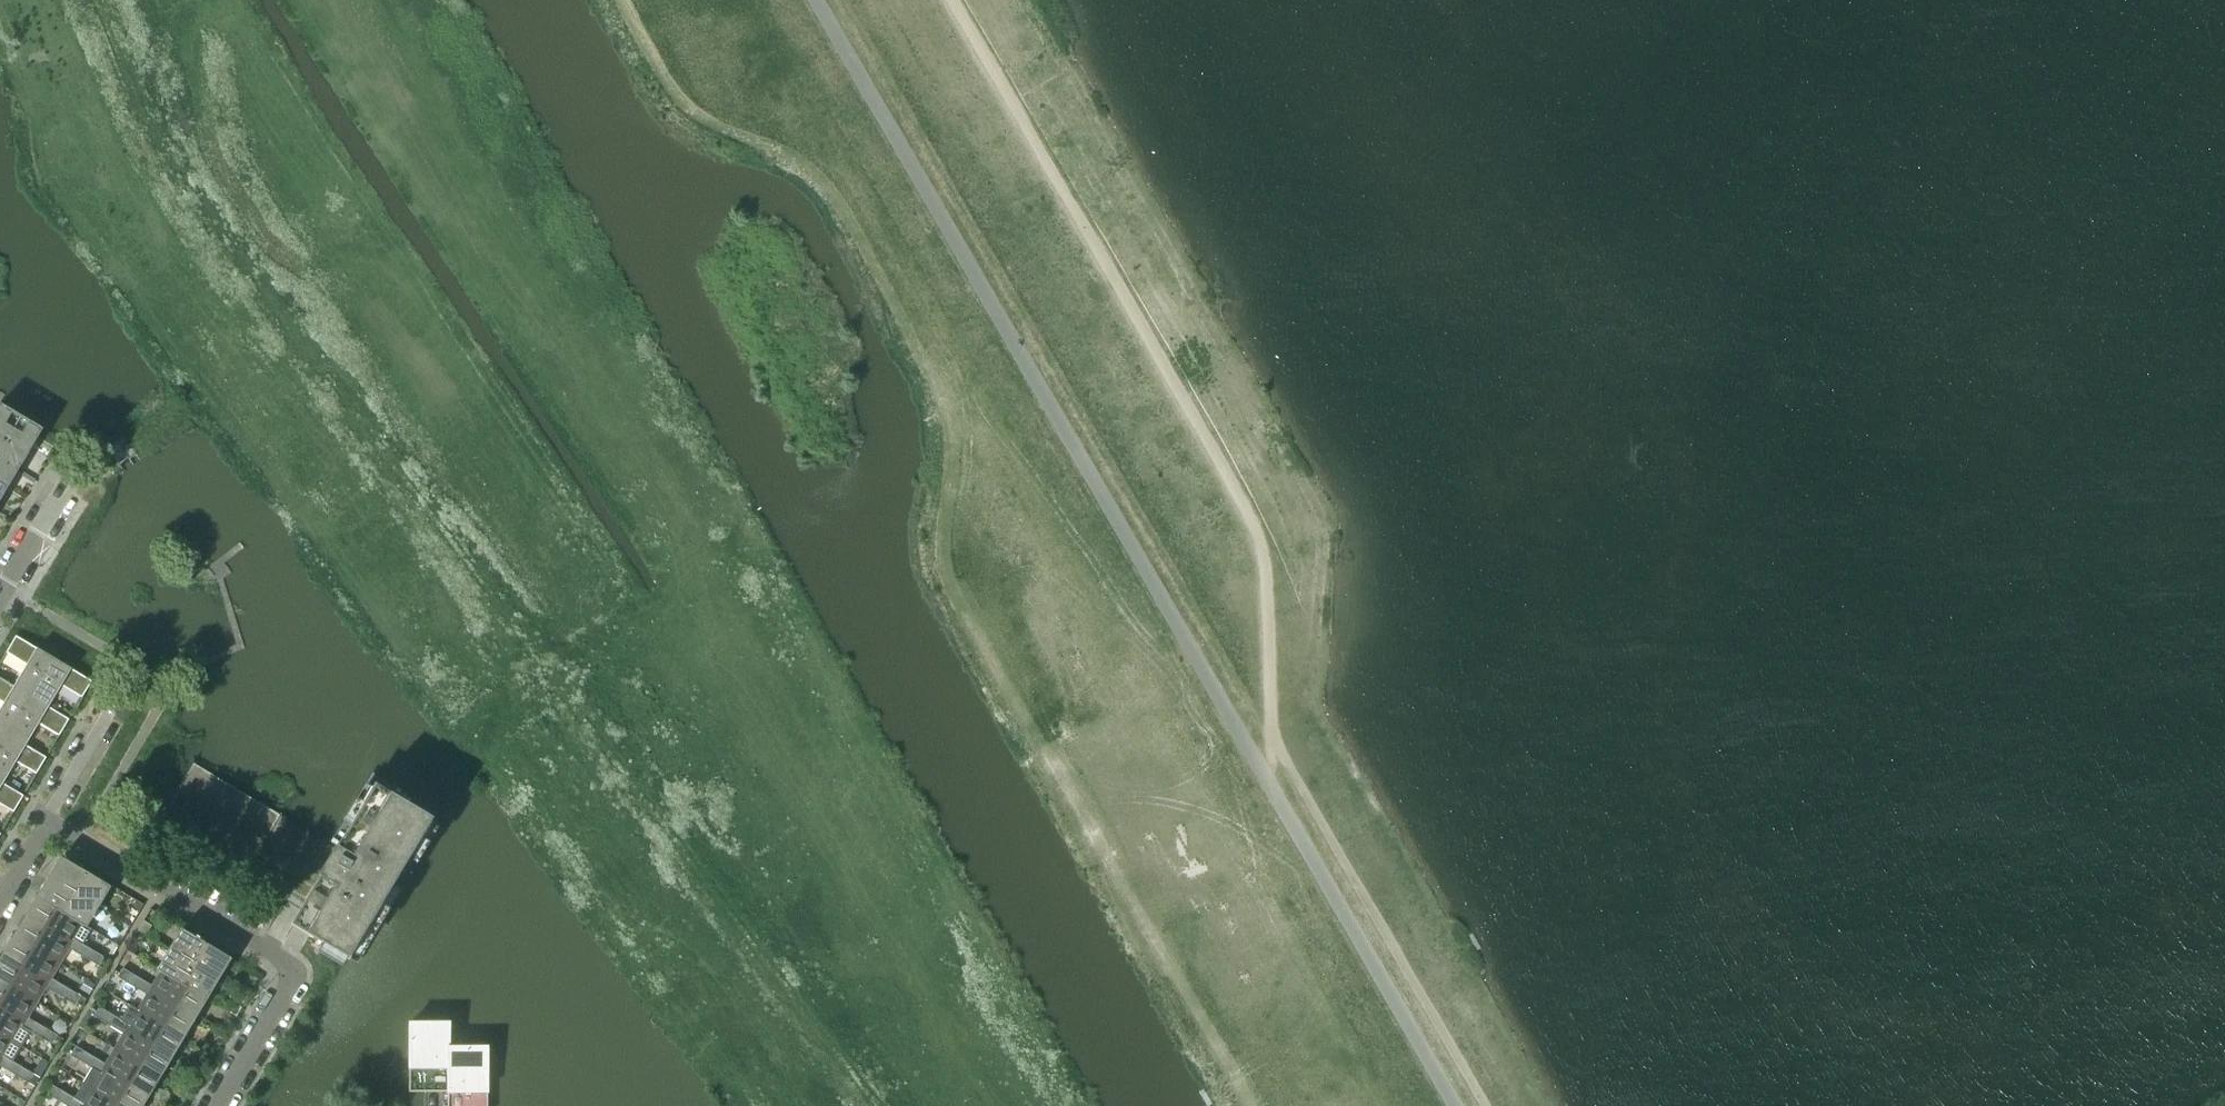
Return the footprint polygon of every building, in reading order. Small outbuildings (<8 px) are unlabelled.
[(19,469),(42,429),(0,404),(0,458),(19,469)] [(0,458),(0,486),(6,490),(19,469),(0,458)] [(31,696),(53,658),(15,635),(5,652),(26,665),(14,686),(31,696)] [(92,681),(53,658),(31,696),(48,706),(60,685),(82,698),(92,681)] [(31,696),(14,686),(0,678),(0,701),(4,703),(0,709),(0,730),(8,735),(31,696)] [(69,719),(48,706),(31,696),(8,735),(25,745),(38,723),(59,736),(69,719)] [(25,745),(8,735),(0,748),(0,782),(2,783),(15,761),(36,774),(46,757),(25,745)] [(335,850),(193,766),(157,826),(292,908),(298,912),(335,850)] [(2,783),(0,782),(0,804),(13,812),(23,796),(2,783)] [(348,959),(432,819),(374,785),(335,850),(298,912),(291,925),(302,931),(348,959)] [(60,857),(48,877),(52,880),(93,904),(105,884),(104,883),(64,860),(60,857)] [(48,877),(36,897),(41,899),(81,924),(93,904),(52,880),(48,877)] [(36,897),(25,916),(29,919),(70,943),(67,947),(83,956),(88,947),(83,944),(91,930),(81,924),(41,899),(36,897)] [(125,906),(118,919),(130,925),(131,926),(138,913),(137,913),(125,906)] [(25,916),(13,935),(18,938),(58,962),(61,958),(67,947),(70,943),(29,919),(25,916)] [(146,936),(151,927),(142,922),(137,930),(146,936)] [(118,946),(125,933),(114,926),(106,939),(118,946)] [(185,932),(173,952),(214,977),(219,979),(231,959),(226,956),(187,933),(185,932)] [(13,935),(1,955),(6,957),(46,982),(44,986),(59,995),(65,987),(49,977),(55,967),(58,962),(18,938),(13,935)] [(101,961),(104,956),(88,947),(83,956),(98,966),(101,962),(101,961)] [(219,979),(173,952),(162,972),(207,999),(219,979)] [(0,957),(0,980),(11,987),(35,1002),(35,1001),(44,986),(46,982),(6,957),(1,955),(0,957)] [(132,986),(138,977),(122,968),(119,972),(117,977),(132,986)] [(138,977),(132,986),(148,995),(150,991),(191,1015),(196,1018),(207,999),(162,972),(153,986),(138,977)] [(23,1021),(20,1025),(30,1031),(36,1035),(41,1026),(26,1017),(35,1002),(11,987),(0,980),(0,1007),(23,1021)] [(89,994),(95,984),(91,982),(85,991),(89,994)] [(80,996),(65,987),(59,995),(75,1005),(77,1000),(80,996)] [(139,1010),(139,1011),(180,1035),(184,1037),(196,1018),(191,1015),(150,991),(148,995),(139,1010)] [(0,1007),(0,1034),(21,1046),(30,1031),(20,1025),(23,1021),(0,1007)] [(109,1025),(114,1016),(99,1007),(96,1011),(93,1016),(109,1025)] [(114,1016),(109,1025),(124,1034),(127,1030),(168,1054),(172,1057),(184,1037),(180,1035),(139,1011),(130,1025),(114,1016)] [(447,1092),(448,1047),(448,1023),(408,1023),(408,1092),(423,1092),(447,1092)] [(54,1040),(57,1035),(41,1026),(36,1035),(51,1044),(54,1040)] [(115,1049),(115,1050),(156,1074),(161,1076),(172,1057),(168,1054),(127,1030),(124,1034),(115,1049)] [(13,1074),(18,1065),(12,1061),(21,1046),(0,1034),(0,1066),(13,1074)] [(85,1064),(91,1055),(75,1046),(72,1050),(70,1055),(85,1064)] [(487,1047),(448,1047),(447,1092),(446,1105),(487,1105),(487,1047)] [(91,1055),(85,1064),(92,1068),(101,1073),(103,1069),(144,1094),(149,1096),(161,1076),(156,1074),(115,1050),(106,1065),(91,1055)] [(33,1074),(18,1065),(13,1074),(28,1083),(31,1079),(33,1074)] [(83,1083),(121,1105),(143,1105),(149,1096),(144,1094),(103,1069),(101,1073),(92,1068),(83,1083)] [(62,1103),(67,1105),(121,1105),(83,1083),(74,1098),(67,1094),(62,1103)] [(62,1103),(67,1094),(52,1085),(49,1089),(46,1094),(62,1103)]
